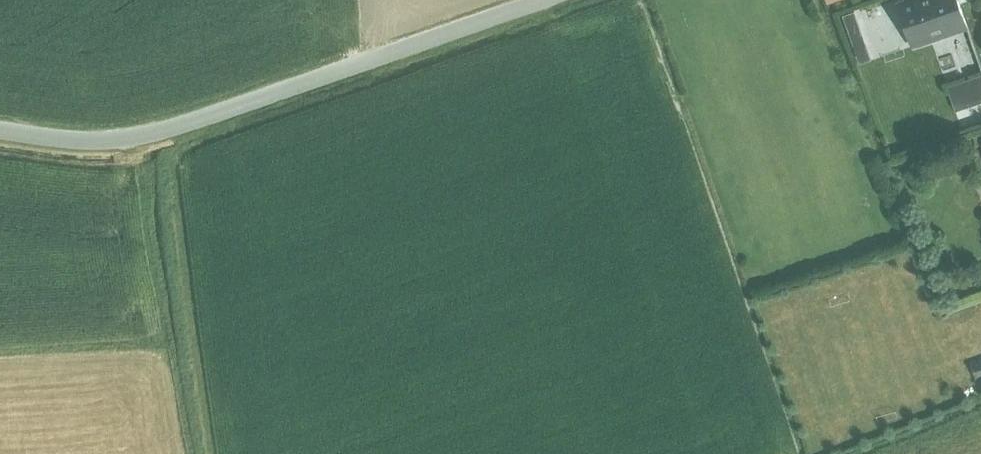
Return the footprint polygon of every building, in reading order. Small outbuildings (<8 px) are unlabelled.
[(913,48),(970,28),(960,0),(919,0),(899,6),(913,48)] [(872,59),(855,10),(844,15),(861,63),(872,59)] [(948,85),(957,110),(980,102),(980,74),(948,85)] [(972,364),(977,377),(980,376),(980,361),(972,364)]
